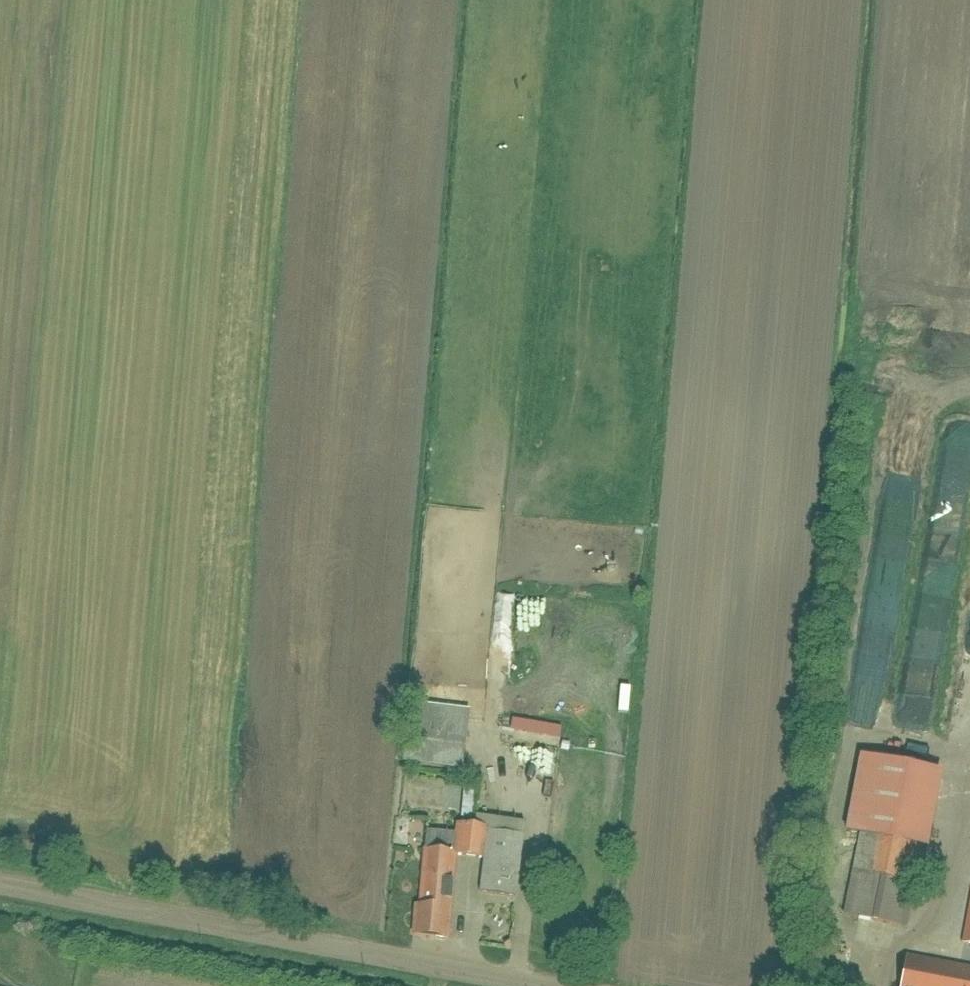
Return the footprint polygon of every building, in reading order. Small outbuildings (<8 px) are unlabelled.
[(468,739),(436,735),(432,764),(464,768),(468,739)] [(848,835),(857,836),(843,919),(904,930),(919,847),(930,849),(942,777),(861,763),(848,835)] [(410,820),(407,853),(422,855),(413,937),(449,941),(458,860),(484,863),(488,831),(457,828),(456,838),(434,836),(436,823),(410,820)] [(483,894),(518,899),(527,828),(492,823),(483,894)] [(910,963),(905,985),(969,985),(969,976),(910,963)]
